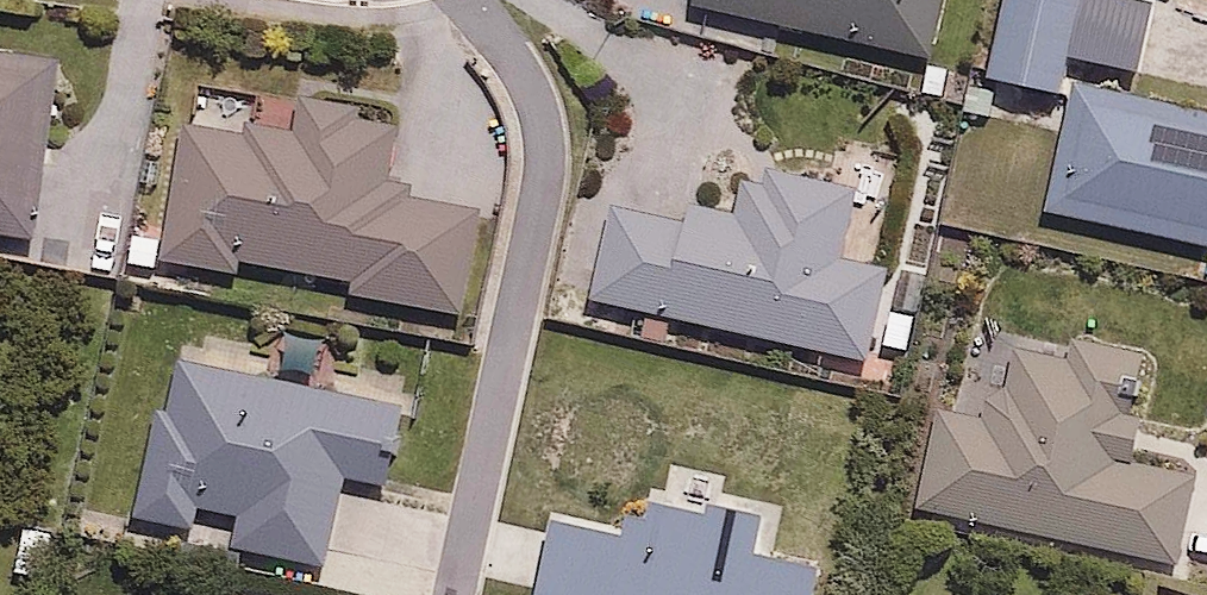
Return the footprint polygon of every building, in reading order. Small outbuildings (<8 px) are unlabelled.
[(703,21),(708,0),(608,0),(703,21)] [(940,49),(950,0),(714,0),(940,49)] [(986,67),(1065,84),(1083,0),(1001,0),(986,67)] [(62,50),(0,42),(0,222),(40,227),(62,50)] [(1077,82),(1049,204),(1206,239),(1206,111),(1077,82)] [(360,109),(362,94),(267,84),(263,126),(182,118),(167,259),(243,267),(244,257),(351,269),(348,294),(469,306),(482,190),(394,181),(401,114),(360,109)] [(727,217),(604,189),(582,286),(868,351),(887,267),(838,256),(855,183),(740,157),(727,217)] [(1073,345),(986,327),(970,406),(947,401),(926,502),(1184,554),(1203,457),(1144,445),(1163,350),(1076,332),(1073,345)] [(172,355),(144,516),(190,524),(194,503),(237,510),(232,540),(329,557),(344,473),(387,480),(402,396),(172,355)] [(553,506),(534,594),(535,594),(814,594),(822,558),(761,545),(768,511),(657,487),(649,526),(553,506)]
